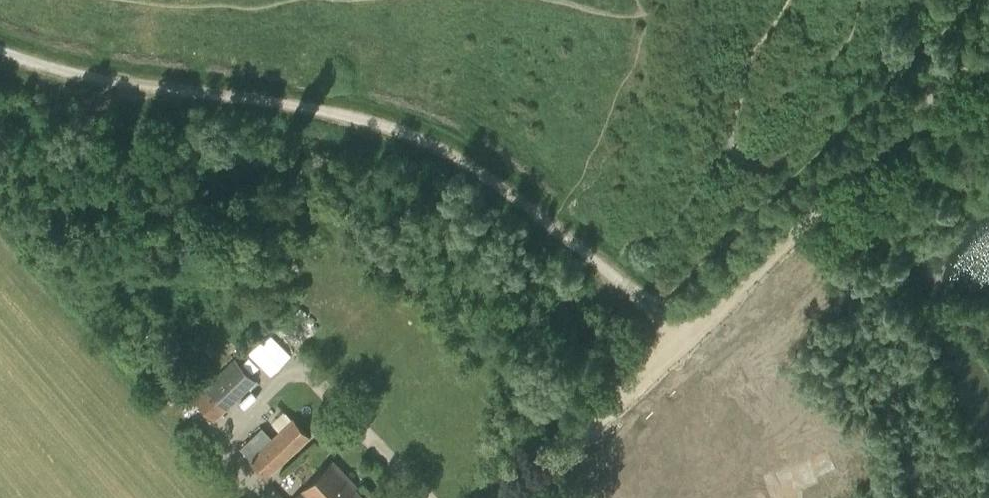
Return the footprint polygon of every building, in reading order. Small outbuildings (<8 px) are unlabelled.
[(273,375),(293,354),(270,331),(249,351),(273,375)] [(193,396),(215,420),(257,380),(234,357),(193,396)] [(292,417),(249,458),(267,477),(311,437),(292,417)] [(355,491),(358,489),(333,463),(296,497),(362,497),(355,491)]
